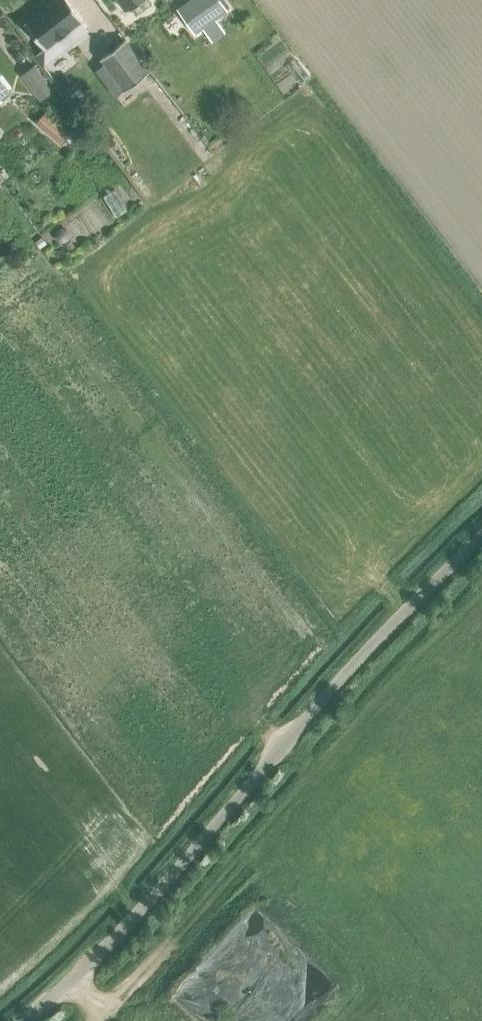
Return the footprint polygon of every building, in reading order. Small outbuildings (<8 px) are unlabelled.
[(26,22),(45,47),(36,54),(44,64),(88,30),(80,20),(81,19),(67,0),(54,0),(26,22)] [(126,10),(139,0),(118,0),(126,10)] [(183,4),(177,8),(195,33),(201,29),(228,10),(221,0),(189,0),(183,4)] [(95,70),(116,95),(149,70),(125,40),(100,59),(103,63),(95,70)] [(21,74),(41,100),(53,90),(34,65),(21,74)] [(8,91),(0,79),(0,97),(8,91)] [(81,109),(88,103),(74,84),(67,89),(81,109)] [(45,111),(36,121),(48,131),(57,121),(45,111)] [(55,234),(55,235),(56,236),(56,237),(57,238),(57,239),(58,239),(59,240),(60,240),(61,240),(61,241),(62,241),(63,241),(63,240),(64,240),(65,240),(66,239),(67,239),(67,238),(68,237),(68,236),(68,235),(68,234),(68,233),(68,232),(68,231),(67,231),(67,230),(66,229),(65,229),(65,228),(64,228),(63,228),(62,227),(61,228),(60,228),(59,228),(58,228),(58,229),(57,229),(57,230),(56,230),(56,231),(56,232),(55,232),(55,233),(55,234)]
